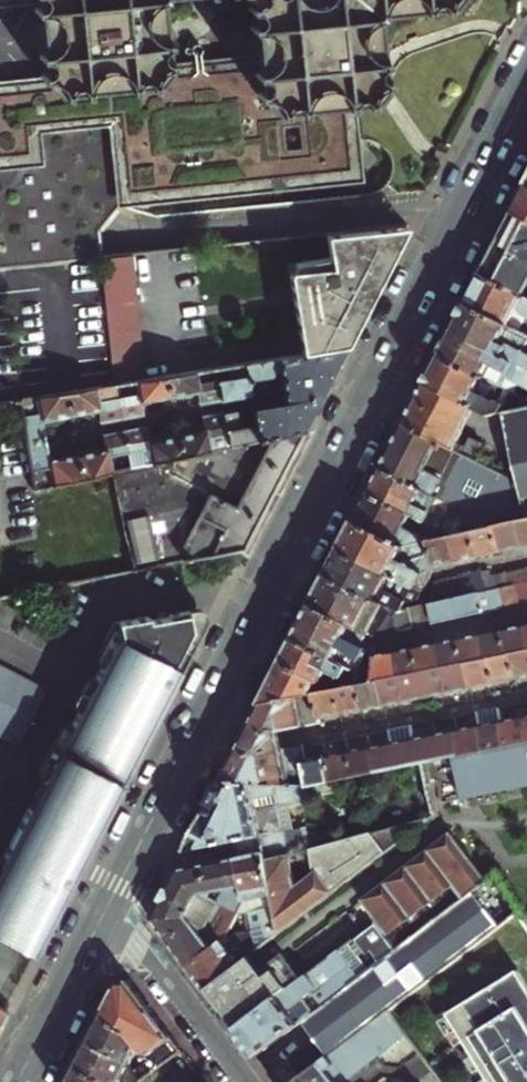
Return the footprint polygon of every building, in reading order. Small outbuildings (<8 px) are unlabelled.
[(0,89),(0,166),(38,164),(36,131),(110,125),(115,194),(361,175),(355,101),(315,106),(313,92),(312,78),(334,75),(329,28),(324,28),(323,20),(340,1),(342,0),(0,0),(0,8),(71,1),(78,67),(34,70),(35,86),(0,89)] [(526,186),(521,198),(513,214),(526,221),(526,187),(526,186)] [(292,218),(287,219),(283,202),(259,207),(265,238),(295,232),(292,218)] [(513,214),(505,230),(487,263),(482,274),(522,296),(526,287),(526,221),(513,214)] [(409,228),(306,240),(310,275),(272,279),(280,358),(348,347),(375,294),(409,228)] [(154,379),(137,259),(100,263),(114,386),(118,386),(154,379)] [(466,304),(509,327),(518,310),(526,318),(526,298),(522,296),(482,274),(474,290),(466,304)] [(518,332),(509,327),(466,304),(460,317),(453,330),(526,368),(526,337),(518,332)] [(518,332),(526,318),(518,310),(509,327),(518,332)] [(440,355),(500,386),(504,388),(510,376),(515,382),(526,388),(526,368),(453,330),(446,344),(440,355)] [(280,358),(246,364),(251,396),(263,394),(260,377),(270,376),(274,371),(278,370),(281,390),(330,381),(338,366),(348,347),(280,358)] [(433,369),(425,384),(472,409),(488,417),(502,414),(506,405),(500,402),(498,403),(492,400),(500,386),(440,355),(433,369)] [(251,396),(246,364),(228,367),(230,378),(218,380),(221,401),(237,398),(251,396)] [(216,369),(167,377),(170,397),(188,394),(197,392),(200,405),(221,401),(218,380),(218,377),(216,369)] [(149,401),(170,397),(167,377),(154,379),(118,386),(123,420),(144,416),(142,403),(149,401)] [(327,389),(330,381),(281,390),(283,397),(284,403),(323,396),(327,389)] [(472,409),(425,384),(416,401),(404,425),(453,450),(472,409)] [(114,386),(67,394),(71,416),(89,413),(99,411),(101,424),(123,420),(118,386),(114,386)] [(67,394),(21,402),(28,444),(46,441),(44,431),(43,422),(71,416),(67,394)] [(238,431),(235,413),(223,415),(228,448),(305,432),(313,416),(323,396),(284,403),(252,409),(255,432),(251,433),(246,430),(238,431)] [(508,438),(520,488),(493,471),(470,515),(459,537),(471,534),(493,529),(516,525),(526,522),(526,408),(502,414),(508,438)] [(177,437),(181,458),(228,448),(223,415),(202,419),(204,431),(194,433),(177,437)] [(453,450),(404,425),(393,448),(382,469),(445,503),(450,505),(470,515),(493,471),(453,450)] [(149,442),(147,429),(126,433),(132,469),(180,458),(181,458),(177,437),(160,440),(149,442)] [(181,458),(180,458),(171,476),(208,495),(185,540),(167,533),(166,531),(127,539),(133,569),(178,560),(191,557),(246,546),(275,489),(305,432),(228,448),(181,458)] [(132,469),(126,433),(104,437),(107,450),(95,453),(78,456),(82,480),(113,473),(132,469)] [(49,454),(46,441),(28,444),(36,489),(82,480),(78,456),(50,461),(49,454)] [(445,503),(382,469),(375,483),(369,494),(410,516),(438,530),(450,505),(445,503)] [(362,508),(355,521),(406,548),(426,544),(425,538),(419,538),(402,529),(410,516),(369,494),(362,508)] [(348,535),(340,550),(404,583),(416,589),(424,594),(429,580),(432,567),(426,544),(406,548),(355,521),(348,535)] [(516,525),(521,548),(526,547),(526,522),(516,525)] [(516,525),(493,529),(498,553),(509,550),(521,548),(516,525)] [(471,534),(476,557),(489,555),(498,553),(493,529),(471,534)] [(476,557),(471,534),(459,537),(449,539),(454,562),(476,557)] [(454,562),(449,539),(426,544),(432,567),(446,564),(454,562)] [(404,583),(340,550),(335,560),(331,568),(399,605),(409,603),(409,601),(398,595),(404,583)] [(191,557),(178,560),(182,578),(195,575),(191,557)] [(397,612),(404,611),(409,603),(399,605),(331,568),(327,575),(397,612)] [(526,571),(503,576),(506,590),(515,588),(526,585),(526,578),(526,571)] [(485,573),(479,575),(483,595),(497,591),(506,590),(503,576),(486,579),(485,573)] [(397,612),(327,575),(319,590),(312,605),(367,634),(375,638),(389,635),(414,630),(410,610),(404,611),(397,612)] [(469,577),(457,579),(462,599),(483,595),(479,575),(469,577)] [(462,599),(457,579),(435,584),(438,599),(439,604),(456,600),(462,599)] [(398,595),(409,601),(416,589),(404,583),(398,595)] [(515,588),(518,608),(526,606),(526,585),(515,588)] [(506,590),(497,591),(502,611),(518,608),(515,588),(506,590)] [(497,591),(483,595),(462,599),(456,600),(460,620),(502,611),(497,591)] [(460,620),(456,600),(439,604),(431,606),(435,625),(454,621),(460,620)] [(200,637),(133,602),(0,870),(0,939),(35,957),(46,936),(62,903),(164,706),(191,653),(200,637)] [(306,617),(361,646),(364,640),(367,634),(312,605),(309,611),(306,617)] [(422,608),(410,610),(414,630),(426,627),(435,625),(431,606),(422,608)] [(371,651),(361,646),(306,617),(300,628),(295,639),(373,684),(373,659),(371,651)] [(526,652),(526,651),(522,629),(512,631),(501,633),(506,657),(508,656),(526,652)] [(506,657),(501,633),(491,635),(479,637),(484,661),(486,661),(506,657)] [(72,674),(0,637),(0,725),(36,744),(72,674)] [(469,639),(458,642),(462,666),(465,665),(484,661),(479,637),(469,639)] [(357,688),(373,684),(295,639),(290,648),(280,668),(267,693),(260,707),(313,696),(335,692),(357,688)] [(462,666),(458,642),(447,644),(436,646),(440,670),(444,670),(462,666)] [(440,670),(436,646),(425,649),(414,651),(419,675),(422,674),(440,670)] [(419,675),(414,651),(405,653),(392,655),(397,679),(399,679),(419,675)] [(508,656),(514,681),(523,679),(526,678),(526,652),(508,656)] [(397,679),(392,655),(382,657),(373,659),(373,684),(378,683),(397,679)] [(506,657),(486,661),(492,686),(502,683),(514,681),(508,656),(506,657)] [(484,661),(465,665),(470,690),(480,688),(492,686),(486,661),(484,661)] [(444,670),(449,694),(460,692),(470,690),(465,665),(462,666),(444,670)] [(449,694),(444,670),(440,670),(422,674),(427,699),(438,697),(449,694)] [(419,675),(399,679),(404,703),(416,701),(427,699),(422,674),(419,675)] [(404,703),(399,679),(397,679),(378,683),(383,708),(394,705),(404,703)] [(383,708),(378,683),(373,684),(357,688),(362,712),(372,710),(383,708)] [(357,688),(335,692),(339,716),(350,714),(362,712),(357,688)] [(335,692),(313,696),(318,721),(329,719),(339,716),(335,692)] [(313,696),(260,707),(252,721),(244,737),(250,741),(279,735),(319,726),(318,721),(313,696)] [(505,749),(500,725),(497,712),(486,714),(476,717),(478,729),(483,754),(505,749)] [(526,745),(522,720),(510,723),(500,725),(505,749),(526,745)] [(418,767),(413,742),(410,729),(399,731),(388,733),(391,747),(396,771),(416,767),(418,767)] [(467,731),(457,733),(462,758),(483,754),(478,729),(467,731)] [(447,735),(435,738),(440,762),(462,758),(457,733),(447,735)] [(250,741),(244,737),(240,745),(231,763),(282,753),(281,744),(279,735),(250,741)] [(423,740),(413,742),(418,767),(430,764),(440,762),(435,738),(423,740)] [(526,793),(526,745),(505,749),(483,754),(462,758),(440,762),(430,764),(433,782),(439,811),(526,793)] [(396,771),(391,747),(380,749),(370,751),(375,776),(396,771)] [(219,786),(308,790),(303,764),(301,749),(282,753),(231,763),(226,773),(219,786)] [(375,776),(370,751),(360,753),(347,755),(352,781),(375,776)] [(352,781),(347,755),(338,757),(326,760),(331,785),(352,781)] [(331,785),(326,760),(316,762),(303,764),(308,790),(320,787),(331,785)] [(433,782),(430,764),(418,767),(416,767),(420,785),(433,782)] [(320,787),(308,790),(219,786),(201,821),(185,852),(233,842),(262,836),(267,863),(290,858),(280,806),(297,803),(303,807),(320,803),(323,799),(320,787)] [(290,858),(267,863),(281,936),(437,821),(313,851),(316,874),(298,888),(293,857),(290,858)] [(363,902),(378,923),(391,942),(437,908),(444,917),(490,882),(452,834),(363,902)] [(256,955),(281,936),(267,863),(262,836),(233,842),(237,860),(245,902),(238,917),(248,917),(252,937),(255,950),(256,955)] [(224,944),(226,942),(228,937),(238,917),(245,902),(237,860),(175,872),(172,878),(151,919),(177,954),(190,970),(224,944)] [(371,971),(352,985),(324,1007),(316,1012),(303,1022),(317,1041),(329,1057),(352,1040),(363,1031),(372,1025),(389,1012),(520,913),(498,877),(490,882),(444,917),(398,951),(382,963),(371,971)] [(239,1028),(236,1031),(246,1044),(256,1057),(303,1022),(316,1012),(307,1000),(315,994),(324,1007),(352,985),(371,971),(362,958),(367,954),(369,956),(374,952),(382,963),(398,951),(391,942),(378,923),(303,980),(239,1028)] [(226,942),(224,944),(190,970),(198,980),(206,992),(251,958),(256,955),(255,950),(252,937),(228,937),(226,942)] [(251,958),(206,992),(219,1008),(222,1013),(225,1011),(239,1028),(303,980),(285,956),(262,972),(251,958)] [(450,1013),(492,1081),(526,1081),(526,983),(519,971),(450,1013)] [(185,1053),(131,981),(120,984),(112,999),(103,1018),(129,1032),(148,1056),(144,1059),(156,1074),(185,1053)] [(405,1032),(389,1012),(372,1025),(363,1031),(352,1040),(329,1057),(313,1069),(296,1081),(339,1081),(405,1032)] [(90,1042),(132,1064),(132,1066),(143,1081),(146,1081),(147,1081),(156,1074),(144,1059),(148,1056),(129,1032),(103,1018),(96,1030),(90,1042)] [(77,1066),(107,1081),(123,1081),(125,1080),(129,1081),(143,1081),(132,1066),(132,1064),(90,1042),(83,1056),(77,1066)] [(69,1081),(107,1081),(77,1066),(71,1079),(69,1081)] [(421,1081),(443,1081),(435,1072),(421,1081)]
